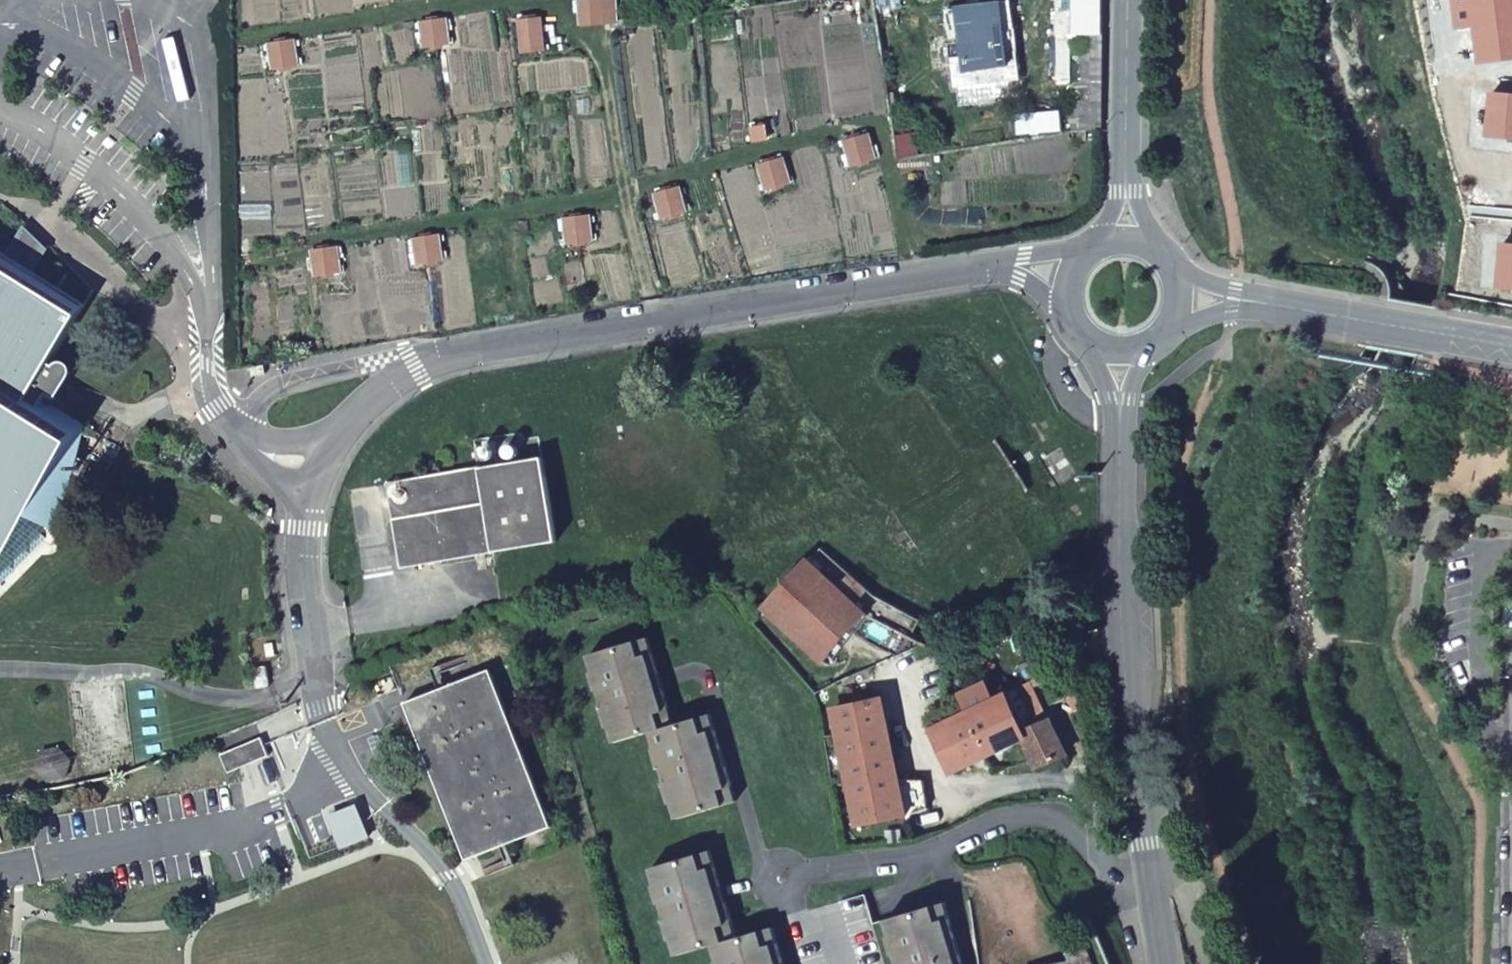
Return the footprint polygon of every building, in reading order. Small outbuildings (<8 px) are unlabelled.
[(954,84),(1017,76),(1014,50),(1007,51),(1004,26),(1010,25),(1007,0),(1001,0),(946,7),(949,32),(959,31),(962,53),(952,55),(954,84)] [(1071,131),(1101,127),(1101,0),(1071,0),(1071,131)] [(1497,143),(1511,139),(1511,0),(1460,0),(1497,143)] [(6,590),(12,594),(71,525),(63,524),(65,518),(76,520),(94,408),(59,392),(74,359),(76,356),(75,352),(72,350),(68,349),(64,351),(63,354),(56,352),(68,321),(17,297),(21,286),(12,282),(15,275),(0,268),(0,604),(6,590)] [(491,441),(494,461),(539,454),(535,434),(520,436),(519,429),(510,431),(511,438),(491,441)] [(539,455),(476,464),(488,550),(552,539),(539,455)] [(488,550),(476,464),(385,479),(398,564),(488,550)] [(811,556),(759,600),(818,656),(822,657),(866,605),(811,556)] [(660,729),(681,725),(661,635),(601,648),(605,666),(602,667),(606,685),(609,685),(613,702),(610,703),(614,722),(618,721),(622,738),(660,729)] [(265,667),(253,669),(256,688),(268,686),(265,667)] [(458,858),(543,824),(482,668),(398,701),(458,858)] [(1010,698),(1022,726),(1050,714),(1034,675),(1004,687),(1009,698),(1010,698)] [(964,699),(971,715),(995,704),(988,689),(964,699)] [(894,775),(879,690),(833,701),(853,819),(905,812),(927,804),(922,777),(894,775)] [(933,730),(949,766),(1022,733),(1024,732),(1022,726),(1010,698),(1009,698),(995,704),(971,715),(933,730)] [(1036,765),(1041,764),(1068,754),(1051,714),(1050,714),(1022,726),(1024,732),(1022,733),(1036,765)] [(718,716),(681,725),(660,729),(664,747),(660,748),(664,768),(669,767),(672,784),(668,785),(672,804),(675,803),(680,819),(740,806),(718,716)] [(219,755),(227,773),(268,757),(260,737),(219,755)] [(708,944),(731,938),(710,851),(650,864),(654,879),(650,880),(655,900),(658,899),(663,918),(659,918),(664,938),(667,937),(670,953),(708,944)] [(948,897),(882,910),(886,927),(884,929),(888,948),(890,947),(894,963),(963,963),(948,897)] [(731,938),(708,944),(712,962),(709,962),(710,963),(776,963),(768,929),(731,938)] [(1070,963),(1094,963),(1090,950),(1072,956),(1073,963),(1070,963)]
